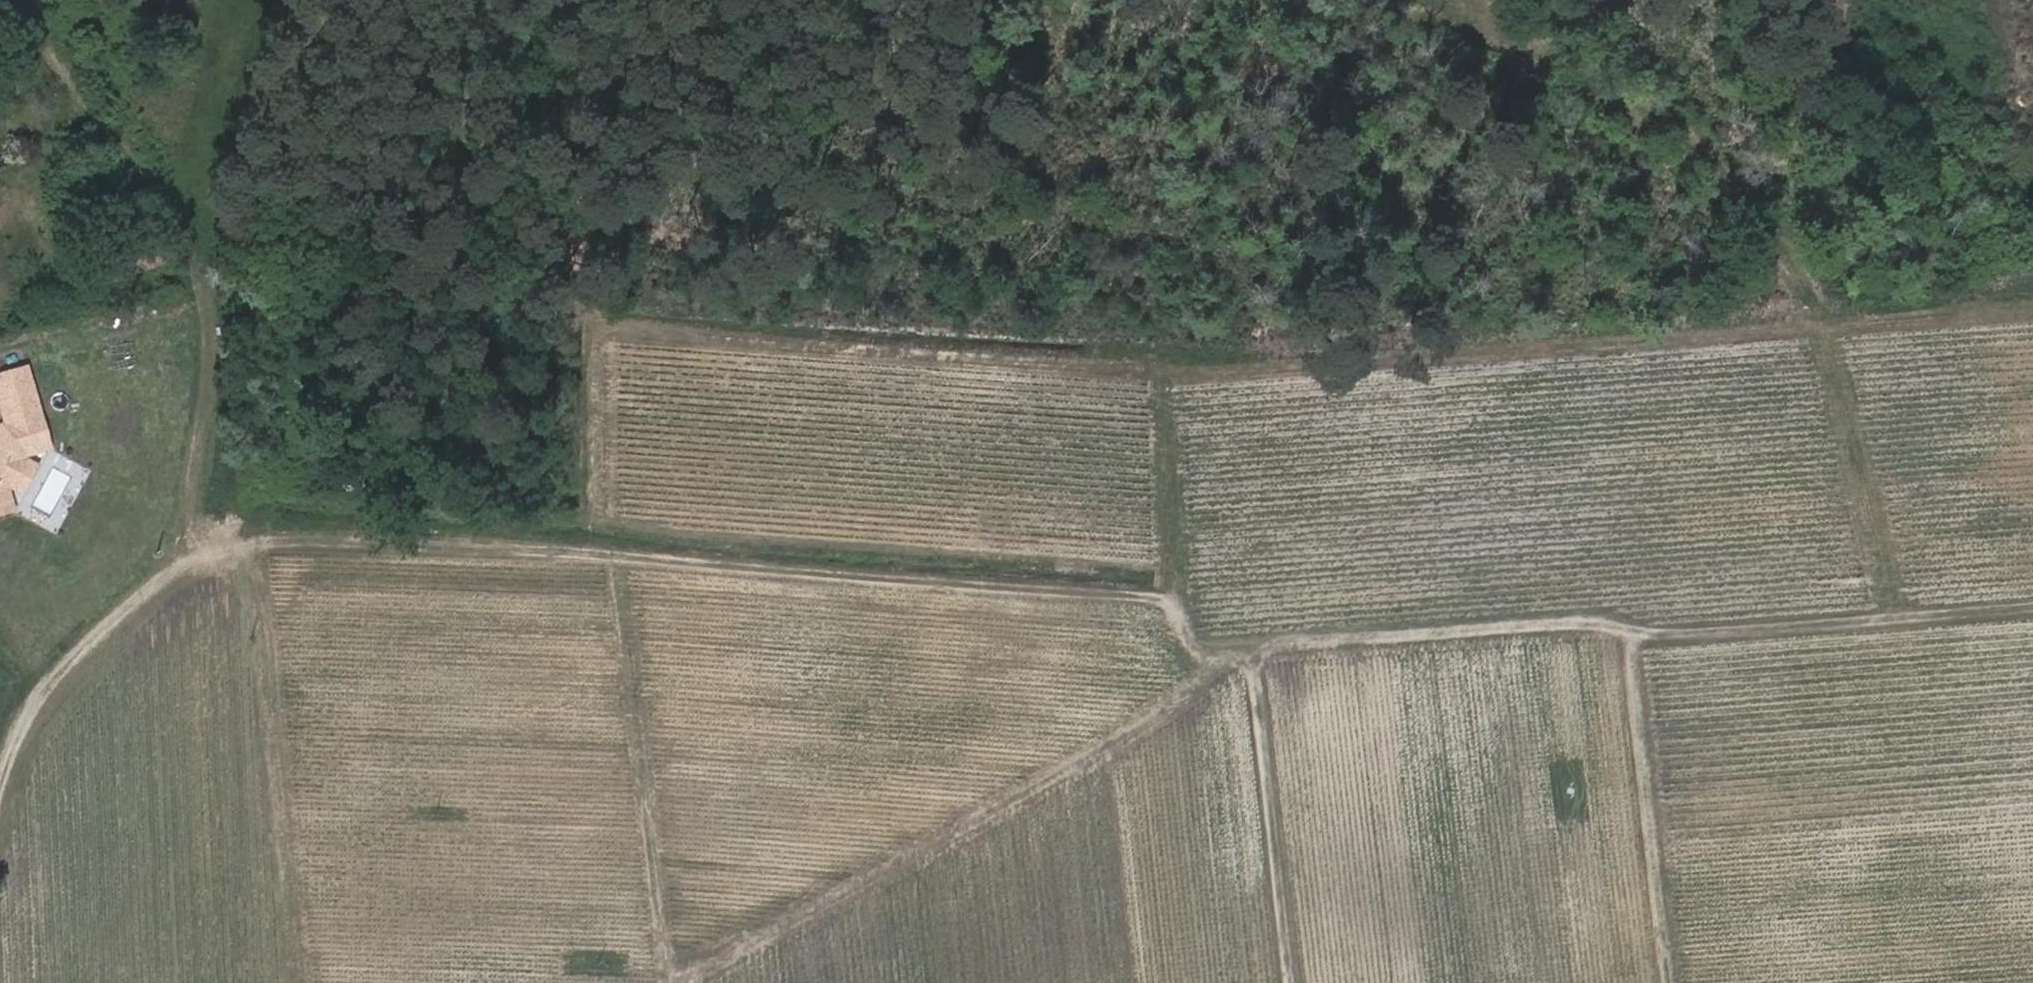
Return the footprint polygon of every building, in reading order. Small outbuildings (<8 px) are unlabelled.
[(9,364),(0,367),(0,461),(5,452),(8,446),(32,439),(9,364)] [(0,461),(0,481),(5,484),(18,459),(5,452),(0,461)]
